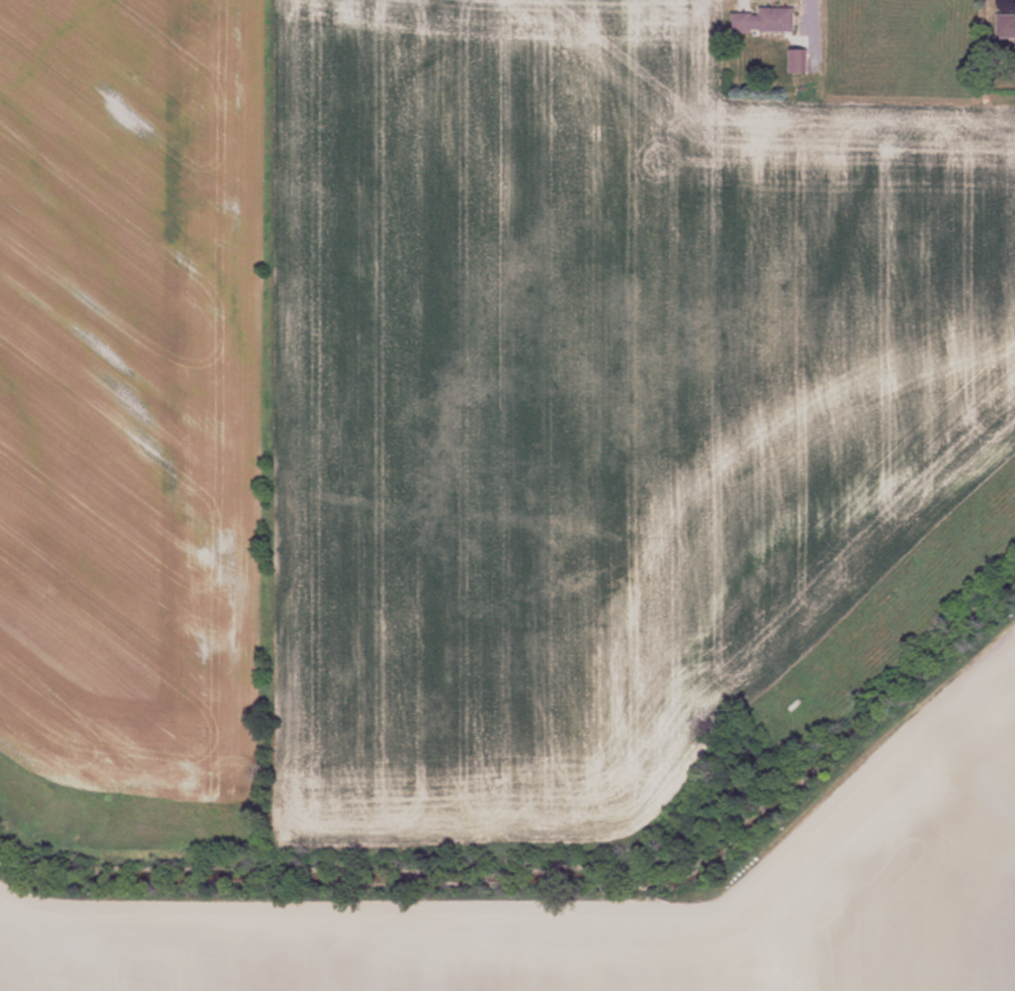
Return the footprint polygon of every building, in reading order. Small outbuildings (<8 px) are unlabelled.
[(798,31),(798,6),(761,6),(761,11),(734,11),(734,31),(798,31)] [(1014,37),(1014,14),(999,14),(999,37),(1014,37)]
